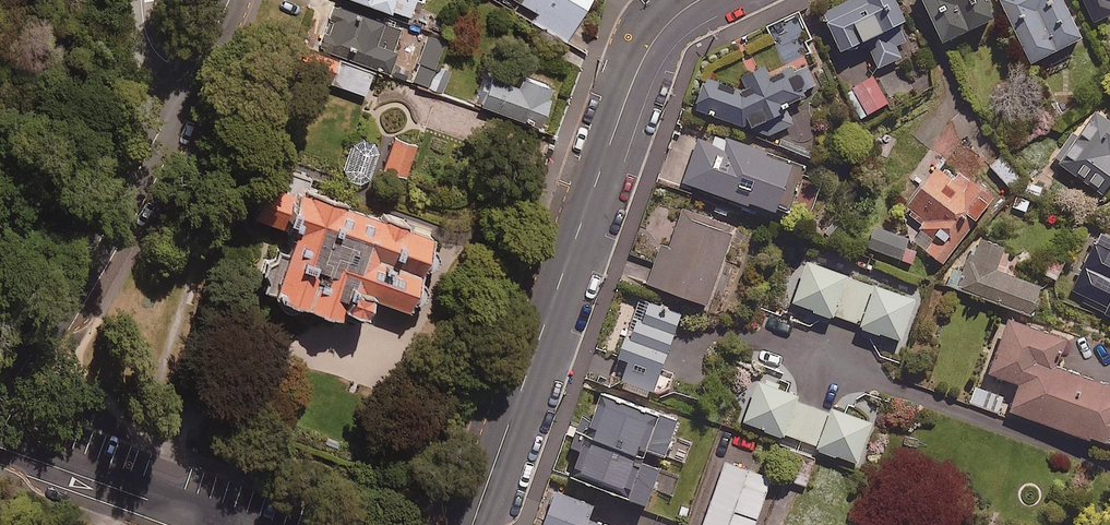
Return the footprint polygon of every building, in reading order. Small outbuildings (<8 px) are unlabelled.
[(328,0),(309,0),(308,3),(329,10),(317,46),(384,67),(398,22),(328,0)] [(405,13),(410,0),(371,0),(405,13)] [(533,11),(529,19),(562,39),(585,0),(516,0),(533,11)] [(894,0),(838,0),(820,9),(838,46),(860,35),(875,65),(899,54),(893,42),(904,37),(895,18),(901,15),(894,0)] [(985,0),(924,0),(939,36),(991,14),(985,0)] [(1028,59),(1080,35),(1064,0),(1000,0),(1028,59)] [(1092,18),(1109,9),(1109,1),(1109,0),(1083,0),(1092,18)] [(692,107),(741,123),(819,84),(803,53),(809,50),(805,41),(811,38),(796,9),(766,24),(787,66),(743,88),(702,75),(692,107)] [(370,68),(336,56),(328,80),(362,92),(370,68)] [(545,80),(516,70),(511,84),(481,74),(472,99),(532,119),(545,80)] [(886,100),(872,74),(854,83),(868,110),(886,100)] [(1095,105),(1077,132),(1073,129),(1053,158),(1100,190),(1109,175),(1109,115),(1095,105)] [(801,163),(698,131),(682,181),(786,213),(801,163)] [(416,143),(391,133),(379,166),(404,175),(416,143)] [(356,182),(368,177),(377,150),(371,140),(360,136),(349,140),(341,164),(339,168),(344,178),(356,182)] [(990,199),(939,159),(890,220),(941,261),(990,199)] [(297,306),(299,301),(302,303),(362,324),(371,295),(404,307),(407,298),(414,298),(421,294),(424,286),(421,278),(414,277),(419,263),(426,265),(433,261),(436,253),(433,245),(426,244),(429,233),(385,215),(309,185),(312,176),(271,163),(252,215),(288,229),(281,249),(276,248),(273,257),(265,259),(261,271),(265,278),(261,288),(278,294),(277,300),(279,306),(284,309),(291,310),(297,306)] [(730,230),(679,213),(668,245),(660,243),(647,281),(705,301),(730,230)] [(907,237),(874,224),(866,244),(899,257),(907,237)] [(1096,229),(1067,296),(1109,315),(1109,236),(1096,229)] [(1039,282),(995,266),(1001,249),(978,241),(972,258),(956,252),(945,283),(1028,313),(1039,282)] [(845,272),(804,258),(790,300),(831,314),(845,272)] [(913,295),(852,275),(839,317),(899,337),(913,295)] [(636,318),(670,329),(677,309),(643,298),(636,318)] [(636,318),(626,314),(621,332),(665,347),(670,329),(636,318)] [(1007,315),(987,369),(1017,380),(1008,407),(1109,444),(1109,382),(1054,362),(1063,335),(1007,315)] [(665,347),(621,332),(614,353),(625,356),(618,377),(651,388),(665,347)] [(782,434),(796,393),(755,379),(741,420),(782,434)] [(1004,397),(975,387),(970,401),(998,412),(1004,397)] [(584,433),(641,455),(644,447),(662,454),(675,419),(600,391),(584,433)] [(788,437),(856,461),(871,418),(802,395),(788,437)] [(641,455),(584,433),(570,472),(644,500),(659,461),(641,455)] [(813,460),(790,453),(783,477),(805,484),(813,460)] [(725,460),(701,524),(753,524),(771,477),(725,460)] [(552,488),(540,524),(612,524),(585,516),(590,501),(552,488)]
